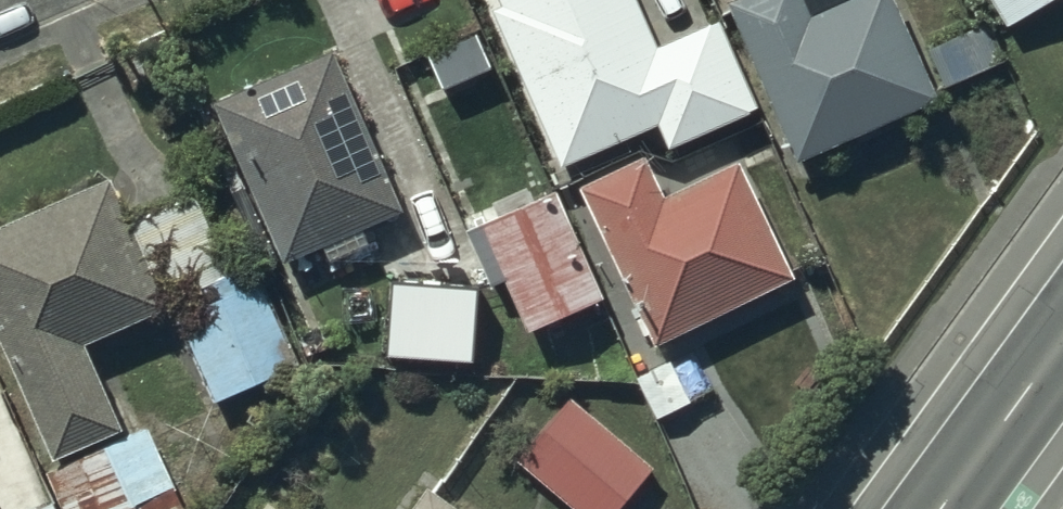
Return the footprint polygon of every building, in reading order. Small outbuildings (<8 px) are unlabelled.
[(501,8),(490,13),(559,173),(659,130),(670,154),(760,115),(720,23),(659,49),(638,0),(498,0),(501,8)] [(730,1),(796,148),(923,91),(882,0),(836,0),(798,17),(791,0),(731,0),(730,1)] [(1000,18),(1031,0),(990,0),(1000,18)] [(986,17),(926,43),(943,83),(1004,57),(986,17)] [(331,42),(212,94),(283,252),(400,201),(331,42)] [(645,143),(574,177),(651,337),(797,268),(740,147),(664,183),(645,143)] [(230,265),(193,183),(125,213),(105,169),(0,216),(0,336),(50,448),(119,417),(81,331),(166,293),(212,397),(300,358),(254,254),(230,265)] [(483,219),(467,227),(491,277),(501,272),(526,325),(605,289),(555,180),(481,215),(483,219)] [(469,349),(473,271),(390,267),(385,345),(469,349)] [(568,387),(514,452),(581,508),(612,508),(653,459),(568,387)] [(45,465),(65,508),(186,508),(149,421),(45,465)] [(428,476),(403,508),(472,508),(428,476)] [(23,508),(57,508),(51,496),(23,508)]
